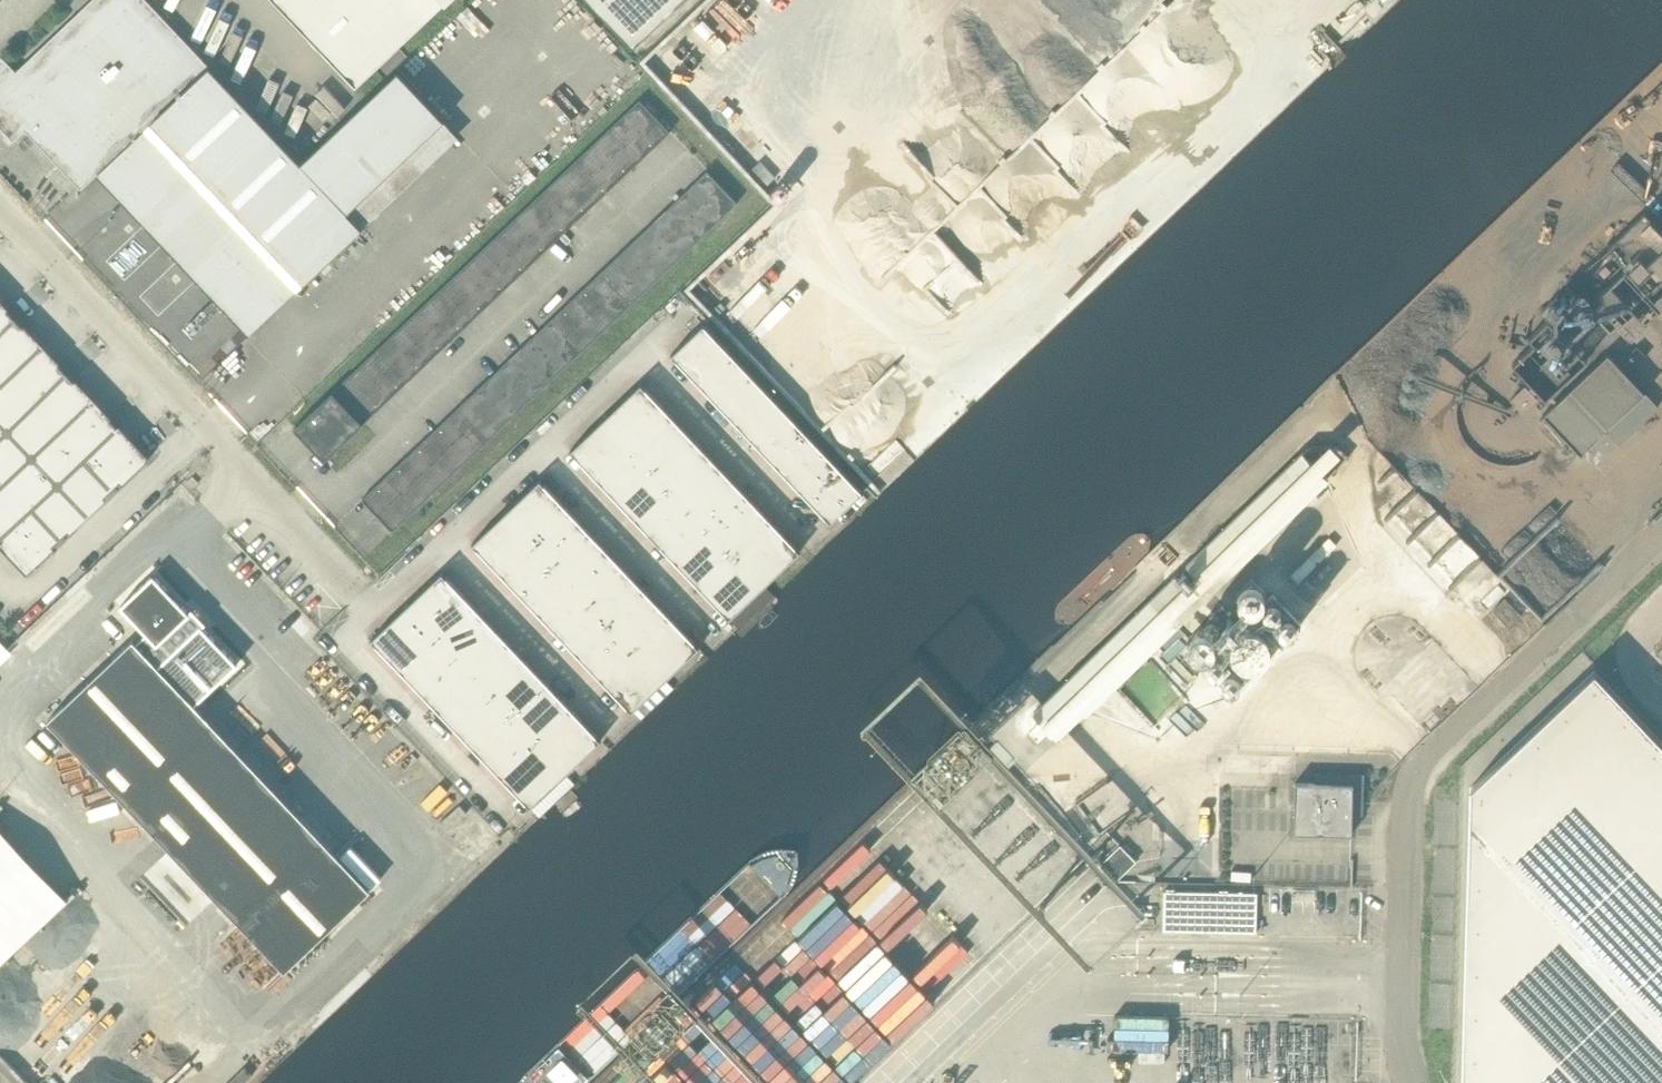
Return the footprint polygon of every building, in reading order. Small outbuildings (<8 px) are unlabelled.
[(147,0),(91,0),(16,71),(2,56),(1,57),(4,60),(0,64),(0,127),(13,141),(25,130),(81,189),(151,122),(304,283),(362,228),(347,212),(444,120),(397,71),(301,162),(147,0)] [(446,0),(275,0),(356,86),(446,0)] [(633,48),(684,0),(589,0),(633,48)] [(640,99),(294,427),(324,460),(671,131),(640,99)] [(708,170),(362,498),(392,531),(739,203),(708,170)] [(1511,399),(1522,412),(1537,398),(1534,394),(1538,390),(1545,397),(1593,351),(1575,332),(1596,312),(1611,327),(1616,323),(1629,337),(1661,306),(1661,293),(1661,292),(1661,229),(1645,212),(1543,308),(1549,314),(1534,329),(1539,335),(1511,361),(1533,384),(1528,389),(1526,386),(1511,399)] [(100,504),(106,498),(105,496),(121,481),(122,483),(150,457),(119,424),(117,426),(110,418),(112,416),(76,378),(74,380),(59,364),(61,362),(24,324),(23,325),(8,309),(9,308),(0,298),(0,544),(27,573),(54,547),(53,545),(69,530),(70,531),(100,504)] [(671,354),(831,522),(863,491),(703,323),(671,354)] [(1607,353),(1569,390),(1606,429),(1645,393),(1607,353)] [(570,450),(729,618),(800,550),(641,383),(570,450)] [(1057,733),(1330,468),(1308,446),(1035,711),(1057,733)] [(192,476),(186,481),(193,488),(199,482),(192,476)] [(472,543),(631,711),(699,647),(540,479),(472,543)] [(1452,584),(1483,554),(1432,500),(1420,511),(1437,530),(1418,547),(1452,584)] [(601,739),(442,571),(371,639),(530,807),(601,739)] [(153,574),(120,605),(146,633),(136,642),(195,704),(237,663),(202,626),(204,624),(206,623),(192,608),(190,609),(191,610),(189,612),(153,574)] [(1252,578),(1237,592),(1251,607),(1266,593),(1252,578)] [(1231,692),(1251,672),(1281,643),(1302,623),(1273,593),(1254,611),(1251,608),(1218,641),(1220,643),(1202,661),(1231,692)] [(1506,597),(1494,607),(1508,626),(1520,616),(1506,597)] [(1202,655),(1216,641),(1202,626),(1188,640),(1202,655)] [(285,970),(370,889),(195,704),(136,642),(133,639),(48,720),(285,970)] [(1461,1082),(1661,1082),(1661,741),(1594,670),(1470,787),(1461,1082)] [(239,726),(231,733),(240,743),(248,736),(239,726)] [(1331,781),(1330,783),(1295,782),(1294,833),(1352,834),(1352,814),(1363,814),(1363,812),(1354,812),(1354,788),(1354,786),(1353,784),(1353,782),(1352,780),(1350,778),(1349,777),(1347,776),(1345,775),(1343,775),(1341,775),(1339,775),(1337,776),(1335,777),(1333,778),(1332,780),(1331,781)] [(71,898),(0,822),(0,964),(71,898)] [(1117,880),(1136,861),(1120,844),(1100,864),(1117,880)] [(843,901),(859,920),(880,902),(865,883),(843,901)] [(1257,892),(1164,890),(1163,931),(1256,933),(1257,892)] [(249,1009),(275,977),(249,956),(223,987),(249,1009)] [(1196,1069),(1197,1015),(1141,1014),(1140,1068),(1196,1069)]
